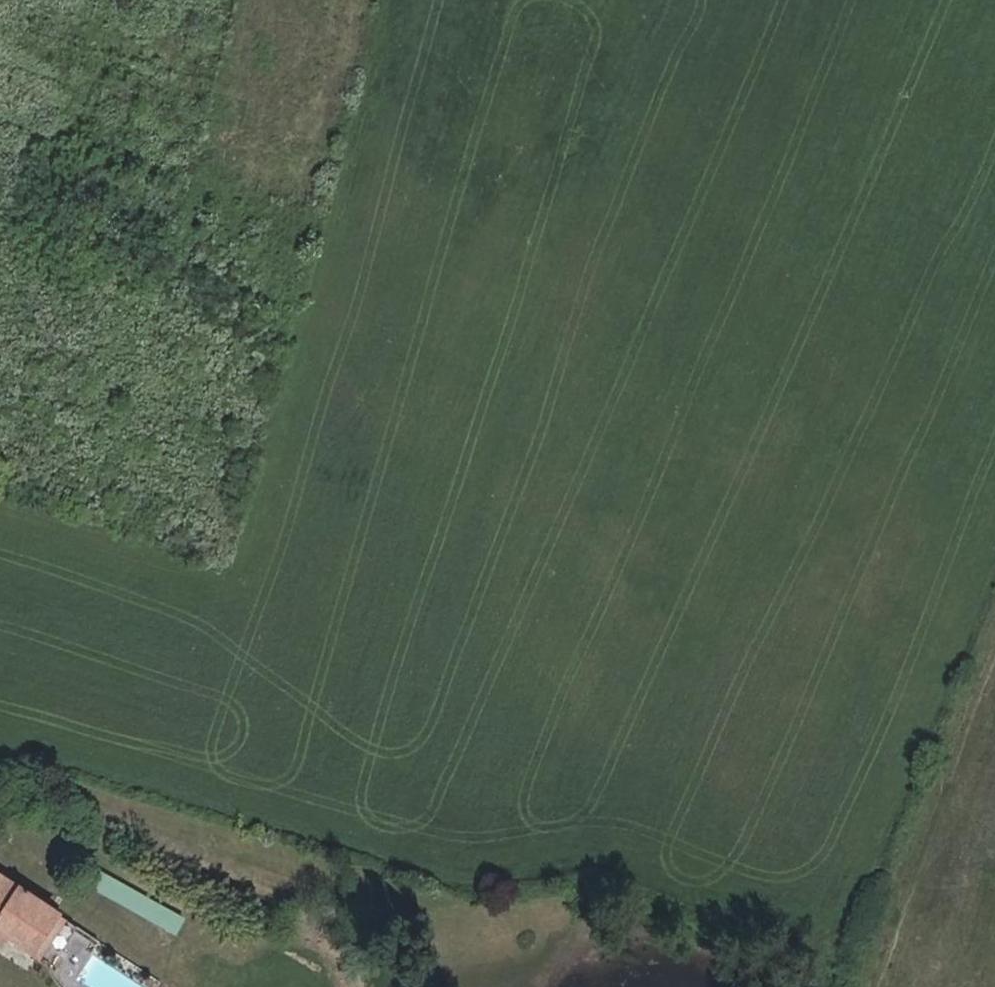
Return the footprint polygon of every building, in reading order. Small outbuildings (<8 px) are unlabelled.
[(187,920),(100,870),(91,885),(178,934),(187,920)] [(4,928),(6,926),(37,944),(56,914),(0,879),(0,926),(4,928)] [(5,945),(12,935),(44,954),(65,920),(56,914),(37,944),(6,926),(4,928),(0,926),(0,942),(5,945)]
